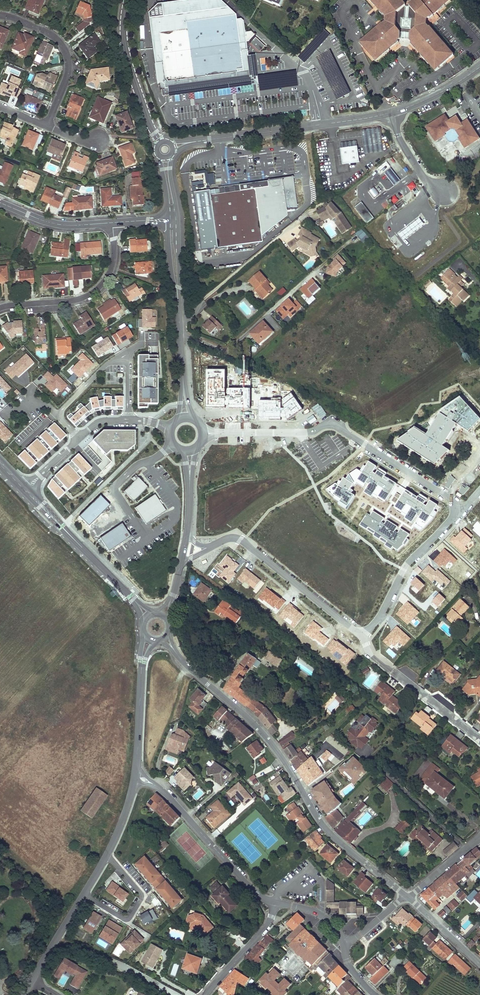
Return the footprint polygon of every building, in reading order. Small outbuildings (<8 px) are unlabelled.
[(25,9),(30,11),(32,12),(33,9),(39,12),(44,0),(29,0),(25,9)] [(164,96),(182,93),(182,87),(196,85),(196,89),(200,90),(206,90),(213,89),(219,88),(225,86),(228,85),(228,81),(237,79),(245,85),(254,83),(252,68),(253,67),(252,64),(253,64),(252,59),(248,60),(246,45),(248,45),(255,36),(251,32),(244,33),(243,22),(240,20),(236,19),(235,16),(219,0),(191,0),(157,5),(148,13),(158,84),(160,84),(160,90),(163,90),(164,96)] [(385,17),(385,22),(361,42),(376,60),(406,34),(437,71),(455,55),(430,24),(430,20),(453,0),(415,0),(407,6),(402,0),(370,0),(385,17)] [(84,21),(75,28),(78,30),(79,32),(89,25),(89,23),(93,22),(89,6),(79,2),(75,12),(82,15),(83,18),(84,21)] [(1,49),(9,31),(0,28),(0,48),(1,49)] [(24,36),(18,34),(12,49),(20,52),(20,54),(25,56),(33,38),(28,36),(24,35),(24,36)] [(94,35),(79,46),(84,53),(88,58),(95,52),(92,47),(99,42),(94,35)] [(47,44),(42,42),(34,63),(38,65),(39,62),(44,64),(45,60),(46,58),(48,58),(53,47),(47,44)] [(87,78),(85,84),(95,88),(98,81),(109,80),(108,68),(91,70),(87,78)] [(36,75),(32,84),(42,88),(43,86),(51,89),(53,86),(56,78),(53,77),(53,75),(50,74),(48,77),(42,74),(40,77),(36,75)] [(69,108),(66,115),(75,119),(83,99),(73,95),(69,104),(71,104),(69,108)] [(27,96),(23,106),(33,110),(37,111),(41,102),(27,96)] [(93,110),(90,118),(100,122),(103,123),(110,103),(97,98),(92,110),(93,110)] [(126,112),(116,116),(120,128),(122,131),(132,128),(126,112)] [(444,114),(425,126),(434,140),(442,135),(441,133),(451,126),(458,137),(456,138),(462,148),(477,138),(466,120),(460,123),(458,119),(452,118),(448,121),(444,114)] [(5,123),(0,134),(0,137),(7,140),(5,144),(11,147),(18,131),(12,128),(12,127),(10,125),(5,123)] [(441,133),(442,135),(446,140),(450,141),(456,138),(458,137),(451,126),(441,133)] [(378,130),(360,132),(363,154),(382,152),(378,130)] [(29,132),(23,146),(32,150),(38,136),(34,134),(29,132)] [(59,143),(52,140),(47,151),(57,156),(60,157),(60,156),(64,145),(59,143)] [(131,144),(120,148),(126,165),(134,163),(131,155),(130,154),(134,153),(131,144)] [(358,148),(341,150),(343,166),(361,164),(358,148)] [(74,152),(69,166),(83,172),(88,158),(84,156),(82,159),(78,157),(79,154),(74,152)] [(97,169),(99,175),(116,169),(112,158),(106,160),(97,163),(98,166),(99,169),(97,169)] [(1,171),(0,170),(0,183),(5,185),(13,167),(5,163),(1,171)] [(386,173),(394,185),(400,180),(392,169),(386,173)] [(26,176),(22,174),(18,184),(25,187),(26,186),(29,187),(28,191),(33,193),(40,177),(33,174),(32,174),(31,178),(26,176)] [(203,222),(208,221),(212,248),(262,241),(261,235),(287,215),(282,178),(239,184),(239,185),(199,191),(203,222)] [(411,191),(417,186),(412,180),(406,185),(411,191)] [(141,186),(140,182),(132,182),(132,186),(130,186),(130,196),(133,196),(133,199),(133,206),(138,205),(143,205),(142,195),(141,195),(139,195),(138,186),(141,186)] [(110,189),(101,189),(102,204),(110,203),(110,206),(121,205),(120,196),(111,197),(110,189)] [(50,205),(58,208),(62,199),(55,196),(55,195),(45,191),(41,199),(50,203),(50,205)] [(395,195),(390,198),(394,203),(399,200),(395,195)] [(91,197),(73,198),(74,210),(81,209),(92,208),(91,197)] [(335,223),(342,234),(352,227),(341,211),(332,202),(329,204),(329,205),(326,208),(326,207),(317,211),(321,219),(330,214),(334,218),(335,219),(335,218),(337,221),(335,223)] [(323,221),(329,218),(331,221),(334,218),(330,214),(321,219),(318,221),(317,224),(322,226),(323,224),(325,224),(323,221)] [(424,225),(419,219),(398,235),(403,241),(424,225)] [(303,248),(312,252),(316,251),(315,247),(320,239),(311,234),(311,233),(303,228),(299,235),(300,236),(302,237),(301,240),(297,243),(296,241),(295,239),(288,244),(292,251),(299,246),(299,247),(303,248)] [(367,235),(362,229),(356,234),(361,240),(367,235)] [(29,232),(21,249),(32,253),(39,236),(35,234),(29,232)] [(56,244),(52,243),(50,255),(56,256),(57,254),(62,255),(62,257),(68,257),(69,241),(64,240),(64,245),(56,244)] [(135,240),(130,241),(130,249),(130,252),(147,251),(147,250),(147,241),(147,240),(139,241),(139,242),(135,243),(135,240)] [(90,245),(80,245),(81,255),(101,253),(100,243),(94,243),(90,244),(90,245)] [(342,266),(345,263),(338,255),(334,259),(336,260),(328,267),(326,273),(335,276),(337,272),(342,267),(342,266)] [(151,262),(136,263),(136,269),(136,274),(152,273),(151,262)] [(91,267),(72,268),(73,280),(81,280),(81,279),(81,276),(91,276),(91,267)] [(450,270),(444,275),(449,281),(452,283),(449,287),(447,289),(451,292),(455,296),(453,298),(451,297),(449,300),(455,306),(461,300),(464,302),(469,296),(460,288),(462,286),(459,283),(461,282),(454,276),(455,275),(450,270)] [(18,271),(19,285),(30,284),(34,284),(33,271),(19,272),(19,271),(18,271)] [(260,272),(249,281),(256,289),(257,288),(265,296),(272,290),(268,285),(264,282),(266,280),(260,272)] [(63,275),(44,277),(44,288),(57,288),(64,287),(63,275)] [(313,279),(300,290),(309,299),(314,295),(313,295),(321,289),(316,283),(313,279)] [(128,289),(123,292),(129,301),(140,294),(140,293),(143,291),(142,288),(138,290),(135,284),(128,289)] [(280,296),(287,291),(283,286),(277,292),(280,296)] [(256,289),(255,290),(263,298),(265,296),(257,288),(256,289)] [(104,306),(98,310),(104,320),(110,316),(117,311),(120,309),(114,299),(111,301),(104,306)] [(290,317),(301,307),(295,301),(291,304),(288,301),(276,312),(283,319),(288,315),(290,317)] [(158,323),(158,309),(141,309),(141,319),(139,319),(139,330),(155,330),(155,323),(158,323)] [(80,321),(74,325),(80,334),(87,328),(88,329),(94,325),(86,313),(83,316),(80,317),(83,321),(81,323),(80,321)] [(223,326),(212,316),(202,326),(213,336),(223,326)] [(264,321),(250,333),(259,343),(263,339),(264,340),(273,332),(264,321)] [(8,323),(2,327),(11,338),(15,335),(14,334),(22,334),(22,322),(13,323),(13,324),(10,326),(8,323)] [(41,344),(46,343),(44,326),(40,326),(41,332),(39,333),(38,330),(34,330),(34,335),(33,336),(33,340),(35,341),(35,344),(37,344),(41,344)] [(128,326),(112,335),(117,344),(133,335),(128,326)] [(113,346),(108,337),(92,347),(98,356),(113,346)] [(60,339),(56,340),(57,355),(69,354),(69,352),(71,352),(70,340),(62,340),(62,341),(60,341),(60,339)] [(93,363),(88,359),(85,356),(83,353),(79,357),(82,359),(72,369),(75,372),(68,380),(72,384),(93,363)] [(33,362),(25,354),(5,373),(12,381),(33,362)] [(157,356),(137,356),(137,372),(137,404),(157,404),(157,356)] [(225,369),(206,369),(205,407),(249,407),(249,388),(225,388),(225,369)] [(53,377),(47,371),(43,376),(49,381),(44,385),(57,397),(64,390),(67,394),(71,390),(56,375),(53,377)] [(0,376),(0,388),(7,395),(13,389),(0,376)] [(281,399),(258,399),(258,420),(287,421),(303,409),(291,392),(281,399)] [(123,407),(123,397),(114,397),(114,399),(111,399),(111,398),(102,398),(102,401),(98,402),(96,398),(89,399),(89,403),(84,407),(83,406),(69,419),(74,425),(86,413),(91,410),(98,409),(103,408),(111,407),(115,407),(123,407)] [(0,421),(0,438),(4,442),(13,434),(0,421)] [(64,434),(54,423),(48,429),(58,440),(64,434)] [(55,442),(46,431),(39,437),(49,448),(55,442)] [(135,445),(135,431),(101,431),(52,477),(46,488),(58,501),(64,495),(60,490),(62,487),(73,499),(93,481),(97,486),(103,481),(98,476),(115,461),(115,452),(126,453),(135,445)] [(47,450),(37,439),(27,448),(37,459),(47,450)] [(34,461),(24,451),(18,457),(28,467),(34,461)] [(138,477),(137,479),(134,476),(132,478),(134,481),(124,492),(134,501),(148,487),(143,482),(138,477)] [(166,511),(155,494),(135,508),(146,524),(166,511)] [(110,505),(100,495),(79,516),(88,526),(98,517),(102,513),(109,511),(108,507),(110,505)] [(131,536),(122,522),(99,536),(108,551),(131,536)] [(473,534),(466,528),(457,538),(455,536),(451,540),(464,552),(468,548),(464,545),(466,546),(472,539),(470,537),(473,534)] [(446,566),(451,561),(454,564),(457,560),(454,557),(452,556),(453,555),(446,548),(434,561),(441,567),(444,564),(446,566)] [(432,582),(435,579),(442,585),(444,582),(448,585),(452,581),(439,569),(436,572),(429,565),(422,572),(432,582)] [(246,568),(240,576),(238,578),(244,583),(245,580),(256,588),(262,580),(246,568)] [(415,577),(409,582),(417,590),(423,585),(415,577)] [(211,591),(204,586),(202,588),(200,587),(198,591),(198,590),(194,595),(204,602),(211,591)] [(283,601),(265,587),(258,596),(276,609),(283,601)] [(439,593),(431,601),(437,606),(444,598),(439,593)] [(461,599),(452,609),(453,610),(449,614),(452,617),(450,618),(457,624),(462,618),(459,615),(460,614),(461,615),(469,607),(461,599)] [(409,602),(397,614),(407,624),(419,611),(409,602)] [(300,614),(287,603),(277,615),(289,626),(300,614)] [(224,609),(221,614),(224,616),(225,615),(237,623),(243,615),(228,605),(225,609),(224,609)] [(320,627),(311,621),(303,633),(312,639),(317,630),(320,627)] [(392,643),(393,643),(395,645),(400,641),(404,645),(410,638),(406,634),(403,631),(398,626),(384,641),(389,646),(392,643)] [(317,630),(312,639),(322,646),(327,637),(317,630)] [(338,640),(330,651),(347,663),(355,653),(338,640)] [(269,652),(264,659),(278,668),(283,661),(269,652)] [(257,660),(249,654),(232,677),(241,684),(244,680),(243,679),(246,673),(248,674),(257,660)] [(444,662),(436,672),(444,678),(446,676),(448,677),(448,678),(453,683),(460,675),(444,662)] [(170,670),(175,675),(180,670),(175,665),(170,670)] [(468,680),(468,682),(465,687),(467,688),(469,690),(469,694),(475,694),(475,691),(478,691),(479,696),(479,675),(477,680),(468,680)] [(233,696),(239,688),(241,684),(232,677),(224,690),(225,690),(233,696)] [(395,692),(388,687),(381,682),(374,691),(379,695),(380,693),(382,695),(378,700),(386,705),(399,714),(405,706),(399,702),(394,697),(393,699),(391,697),(392,696),(395,692)] [(239,688),(233,696),(237,699),(242,690),(239,688)] [(203,694),(198,690),(190,700),(194,703),(190,707),(198,714),(202,710),(199,707),(203,702),(202,701),(206,696),(203,694)] [(242,690),(237,699),(247,707),(253,699),(242,690)] [(340,693),(336,697),(341,703),(346,699),(340,693)] [(253,699),(247,707),(255,713),(259,718),(267,728),(276,721),(266,709),(253,699)] [(199,707),(202,710),(207,704),(204,701),(203,702),(199,707)] [(386,705),(398,715),(399,714),(386,705)] [(214,717),(219,722),(221,719),(229,726),(235,719),(222,707),(214,717)] [(416,713),(412,718),(423,726),(422,728),(421,729),(426,733),(428,730),(430,731),(432,728),(433,729),(436,726),(431,722),(430,723),(428,721),(430,718),(421,712),(419,715),(416,713)] [(361,715),(347,733),(349,736),(348,738),(351,741),(349,743),(355,749),(361,742),(360,741),(359,740),(360,738),(362,735),(356,731),(361,725),(367,729),(370,725),(372,726),(378,720),(373,716),(371,718),(366,715),(364,717),(361,715)] [(412,718),(411,719),(422,728),(423,726),(412,718)] [(235,719),(229,726),(227,728),(230,731),(239,722),(235,719)] [(243,742),(253,735),(243,726),(239,722),(230,731),(243,742)] [(184,752),(189,738),(183,731),(178,730),(175,736),(174,735),(172,736),(171,738),(173,739),(172,741),(170,740),(168,746),(172,747),(171,750),(178,753),(179,750),(184,752)] [(290,736),(279,744),(281,747),(292,739),(290,736)] [(467,748),(454,738),(450,743),(447,741),(442,747),(450,753),(452,751),(459,757),(462,753),(463,754),(467,748)] [(261,747),(257,742),(247,749),(254,759),(264,752),(261,747)] [(302,751),(300,748),(295,752),(289,743),(282,748),(286,753),(291,760),(301,752),(302,751)] [(177,754),(178,753),(171,750),(172,747),(168,746),(167,750),(172,752),(177,754)] [(301,752),(291,760),(294,765),(297,770),(308,760),(309,759),(308,759),(301,752)] [(319,803),(323,809),(328,815),(336,810),(341,805),(343,802),(344,801),(339,793),(351,783),(353,785),(367,771),(363,768),(353,758),(346,765),(345,764),(347,761),(345,758),(330,770),(333,774),(317,785),(318,787),(311,791),(319,803)] [(308,760),(297,770),(302,777),(306,783),(319,772),(314,767),(311,769),(310,768),(312,766),(308,760)] [(230,775),(215,763),(211,768),(207,768),(208,776),(213,775),(217,778),(214,781),(217,783),(220,786),(230,775)] [(421,779),(426,784),(436,792),(438,790),(446,797),(453,787),(437,775),(440,770),(433,764),(421,779)] [(170,766),(165,772),(169,775),(174,769),(170,766)] [(194,778),(184,769),(174,778),(178,782),(180,784),(178,785),(180,787),(184,792),(188,788),(186,786),(192,780),(194,778)] [(286,802),(296,794),(291,788),(289,789),(285,784),(280,777),(271,784),(274,788),(277,786),(282,794),(281,795),(286,802)] [(386,777),(383,779),(385,781),(392,787),(394,785),(386,777)] [(240,781),(228,792),(232,798),(236,794),(246,805),(254,798),(245,787),(240,781)] [(156,792),(151,787),(143,800),(148,804),(156,794),(154,793),(156,792)] [(106,796),(96,789),(85,805),(96,812),(106,796)] [(159,797),(156,794),(148,804),(147,805),(154,811),(155,811),(163,801),(159,797)] [(180,818),(163,801),(155,811),(162,817),(159,821),(161,822),(163,819),(172,827),(180,818)] [(230,815),(218,801),(211,807),(215,811),(216,813),(210,818),(213,822),(211,823),(215,828),(230,815)] [(367,807),(362,802),(335,830),(335,831),(350,844),(360,832),(355,828),(354,829),(349,824),(354,818),(355,819),(367,807)] [(297,809),(294,804),(288,808),(292,813),(287,817),(291,823),(298,818),(301,822),(298,824),(304,833),(312,827),(306,818),(305,819),(302,815),(303,814),(301,811),(299,808),(297,809)] [(96,812),(85,805),(81,811),(92,818),(96,812)] [(328,815),(325,817),(329,823),(333,829),(343,818),(336,810),(328,815)] [(216,813),(215,811),(207,818),(211,823),(213,822),(210,818),(216,813)] [(404,819),(396,828),(402,833),(410,824),(404,819)] [(155,827),(149,821),(146,825),(152,831),(152,830),(155,827)] [(435,833),(431,830),(428,834),(423,829),(422,830),(420,828),(411,838),(414,840),(420,845),(421,843),(423,842),(429,847),(427,849),(432,852),(436,848),(443,840),(435,833)] [(316,835),(318,834),(315,831),(304,840),(315,852),(324,844),(320,839),(317,836),(317,837),(316,835)] [(443,851),(448,857),(459,847),(454,842),(443,851)] [(332,849),(328,846),(320,855),(331,863),(338,855),(334,852),(332,850),(332,849)] [(476,859),(479,856),(479,853),(477,849),(471,854),(476,859)] [(455,867),(446,874),(456,884),(466,875),(470,872),(473,869),(470,866),(469,865),(476,859),(471,854),(464,859),(465,861),(462,864),(461,862),(459,863),(461,867),(460,868),(457,865),(455,867)] [(469,865),(470,866),(479,857),(479,856),(476,859),(469,865)] [(163,878),(145,857),(136,865),(154,886),(163,878)] [(350,865),(344,861),(338,869),(348,877),(354,869),(350,865)] [(366,876),(362,873),(354,883),(365,893),(373,884),(368,881),(364,877),(366,876)] [(446,874),(443,877),(452,887),(456,884),(446,874)] [(443,877),(434,885),(443,894),(445,897),(447,895),(448,897),(451,895),(454,893),(455,891),(452,887),(443,877)] [(157,890),(161,886),(159,884),(164,879),(163,878),(154,886),(157,890)] [(182,900),(164,879),(159,884),(161,886),(157,890),(173,909),(182,900)] [(128,894),(123,890),(122,891),(119,889),(120,888),(112,882),(106,891),(117,898),(122,902),(125,898),(128,894)] [(222,889),(217,883),(211,888),(216,894),(213,896),(219,904),(221,903),(230,913),(238,907),(228,896),(230,895),(227,892),(223,887),(222,889)] [(434,885),(429,889),(436,896),(438,898),(443,894),(434,885)] [(387,896),(379,889),(371,899),(376,903),(378,900),(381,903),(387,896)] [(429,889),(421,896),(428,902),(436,896),(429,889)] [(463,891),(457,897),(462,902),(468,897),(463,892),(463,891)] [(436,896),(428,902),(435,910),(440,906),(438,903),(441,900),(438,898),(436,896)] [(454,900),(448,905),(453,911),(459,905),(454,900)] [(363,914),(363,906),(357,903),(340,903),(340,909),(340,915),(347,915),(356,915),(357,914),(363,914)] [(394,916),(391,919),(396,924),(397,924),(398,925),(400,923),(399,922),(399,921),(405,926),(406,925),(413,917),(409,914),(408,914),(403,909),(395,917),(394,916)] [(158,918),(153,910),(140,917),(144,925),(153,920),(153,921),(158,918)] [(91,933),(101,918),(93,913),(83,928),(91,933)] [(194,913),(193,918),(188,916),(186,923),(190,924),(189,928),(194,930),(196,929),(200,930),(205,935),(213,928),(207,920),(203,919),(201,918),(202,916),(194,913)] [(301,917),(298,913),(287,924),(294,931),(301,925),(305,920),(301,917)] [(416,920),(413,917),(406,925),(408,927),(409,927),(415,932),(420,927),(417,924),(419,922),(416,920)] [(121,928),(109,921),(108,922),(121,929),(121,928)] [(113,942),(121,929),(108,922),(101,934),(113,942)] [(312,936),(301,925),(294,931),(293,933),(287,938),(292,943),(290,945),(297,952),(312,936)] [(468,946),(472,949),(479,940),(479,941),(479,934),(479,927),(476,931),(479,934),(468,946)] [(133,950),(143,941),(134,931),(130,935),(131,936),(125,942),(124,941),(120,945),(124,949),(128,945),(133,950)] [(431,933),(424,940),(430,945),(427,948),(430,951),(433,948),(436,944),(434,941),(436,939),(433,937),(434,936),(431,933)] [(113,942),(101,934),(99,937),(112,945),(113,942)] [(267,935),(264,938),(270,943),(271,944),(274,941),(267,935)] [(312,936),(297,952),(299,953),(300,955),(316,940),(314,938),(312,936)] [(264,938),(245,959),(256,966),(261,960),(259,957),(270,943),(264,938)] [(327,952),(316,940),(300,955),(307,962),(308,961),(313,966),(320,959),(327,952)] [(436,944),(433,948),(446,960),(453,952),(449,949),(447,947),(445,948),(438,942),(436,944)] [(133,950),(128,945),(124,949),(129,954),(133,950)] [(152,969),(161,952),(150,946),(141,963),(152,969)] [(313,966),(309,970),(311,972),(313,969),(315,971),(319,967),(325,973),(326,972),(336,962),(332,957),(330,954),(327,952),(320,959),(313,966)] [(456,954),(449,962),(452,965),(453,964),(465,975),(470,968),(465,963),(456,954)] [(199,969),(202,960),(188,955),(183,969),(196,973),(197,968),(199,969)] [(374,959),(365,968),(369,971),(374,976),(384,966),(388,961),(383,956),(379,959),(381,962),(379,964),(374,959)] [(66,959),(56,975),(60,978),(65,970),(77,977),(72,985),(78,988),(88,972),(66,959)] [(337,964),(336,962),(326,972),(330,976),(339,966),(337,964)] [(415,978),(422,984),(427,978),(409,962),(405,967),(409,971),(407,972),(414,979),(415,978)] [(339,966),(330,976),(334,979),(343,970),(341,968),(339,966)] [(374,976),(370,980),(372,983),(375,985),(389,971),(384,966),(374,976)] [(262,977),(265,980),(264,982),(270,987),(271,985),(276,990),(275,991),(278,994),(279,994),(286,994),(288,993),(285,991),(291,985),(285,980),(280,986),(275,981),(280,975),(275,970),(269,976),(266,973),(262,977)] [(343,970),(334,979),(340,986),(343,983),(339,979),(345,974),(346,973),(345,972),(343,970)] [(221,987),(229,994),(228,994),(235,994),(238,982),(244,986),(248,980),(235,971),(221,987)] [(473,972),(469,977),(478,985),(479,986),(479,979),(473,972)] [(348,981),(351,978),(348,975),(347,976),(342,980),(344,982),(345,983),(348,981)] [(342,994),(345,994),(348,992),(353,987),(352,986),(350,984),(348,981),(345,983),(338,991),(342,994)] [(340,986),(337,990),(338,991),(345,983),(344,982),(343,983),(340,986)] [(348,992),(351,994),(355,994),(358,992),(355,989),(353,987),(348,992)]
